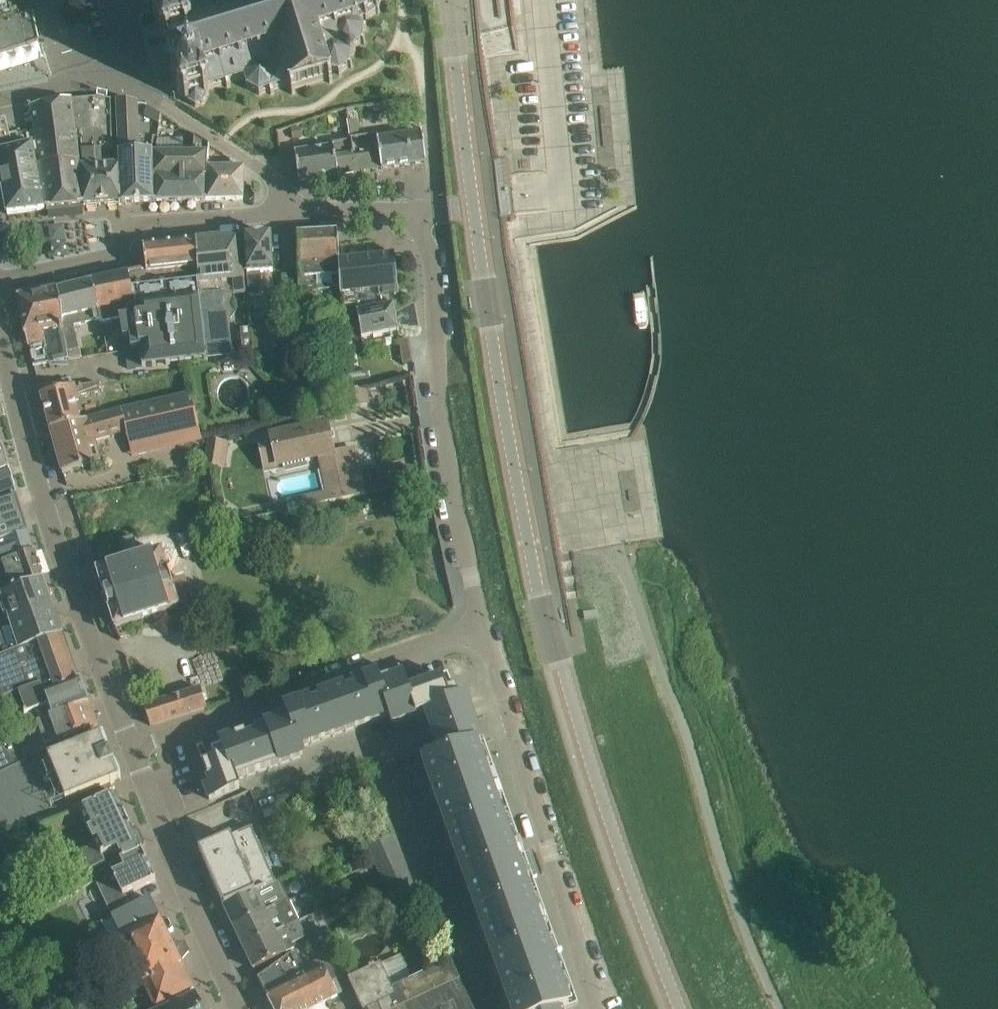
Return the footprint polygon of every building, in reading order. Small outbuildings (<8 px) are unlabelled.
[(30,0),(0,0),(0,21),(32,11),(30,0)] [(184,9),(183,8),(182,8),(181,4),(177,5),(179,9),(163,14),(162,10),(158,11),(159,15),(158,15),(159,17),(155,18),(156,21),(158,20),(163,36),(160,37),(161,40),(166,39),(176,74),(172,75),(173,79),(176,78),(181,94),(178,94),(179,98),(183,96),(184,98),(185,97),(186,102),(188,101),(189,103),(196,107),(203,104),(207,98),(207,95),(209,95),(207,91),(209,90),(208,89),(245,78),(248,86),(247,86),(248,88),(260,95),(262,94),(262,93),(289,85),(290,89),(291,88),(293,94),(296,93),(294,89),(332,77),(333,82),(336,81),(334,75),(335,75),(334,72),(339,73),(340,77),(342,76),(341,72),(348,66),(352,68),(353,66),(349,64),(350,56),(352,56),(353,56),(355,54),(356,53),(357,51),(356,49),(355,47),(361,42),(365,44),(366,42),(362,40),(363,31),(367,30),(366,27),(363,28),(357,21),(366,19),(366,20),(369,20),(368,17),(377,12),(378,13),(380,11),(378,10),(381,0),(384,0),(213,0),(184,9)] [(39,41),(37,29),(35,24),(32,11),(0,21),(0,53),(39,41)] [(78,167),(103,166),(102,148),(112,148),(112,151),(113,151),(111,100),(96,98),(72,100),(78,167)] [(81,205),(78,167),(72,100),(31,108),(34,129),(37,144),(45,209),(81,205)] [(139,153),(137,103),(117,100),(120,165),(121,203),(151,201),(151,153),(139,153)] [(37,144),(21,148),(17,133),(9,135),(6,119),(0,121),(0,176),(7,214),(45,209),(37,144)] [(358,119),(348,120),(351,139),(354,158),(355,158),(374,156),(374,157),(380,156),(382,169),(427,163),(422,132),(378,138),(378,133),(360,136),(358,119)] [(34,129),(17,133),(21,148),(37,144),(34,129)] [(204,200),(209,144),(195,135),(193,153),(151,153),(151,201),(153,201),(204,200)] [(357,171),(355,158),(354,158),(351,139),(332,142),(333,146),(295,152),(299,181),(339,175),(338,174),(357,172),(357,171)] [(216,166),(218,149),(209,144),(204,200),(206,200),(243,199),(245,167),(216,166)] [(121,203),(120,165),(103,166),(78,167),(81,205),(121,203)] [(340,261),(339,244),(338,232),(318,233),(321,290),(330,289),(332,286),(341,286),(340,261)] [(316,304),(318,304),(318,290),(321,290),(318,233),(298,233),(298,238),(292,238),(294,265),(300,264),(301,305),(316,304)] [(273,272),(272,255),(271,235),(244,236),(247,287),(249,287),(250,296),(262,295),(261,272),(273,272)] [(243,293),(240,257),(238,237),(197,240),(200,267),(200,268),(199,268),(208,356),(231,354),(228,320),(231,320),(236,313),(234,294),(243,293)] [(147,273),(200,267),(197,240),(143,246),(146,270),(147,273)] [(393,255),(340,261),(341,286),(342,294),(381,292),(382,300),(397,299),(397,294),(393,256),(393,255)] [(199,268),(200,268),(200,267),(147,273),(146,270),(129,273),(137,314),(136,323),(139,338),(137,338),(139,350),(140,349),(142,368),(208,360),(208,356),(199,268)] [(135,317),(136,323),(137,314),(129,273),(110,277),(124,352),(126,351),(139,350),(137,338),(129,339),(129,335),(126,319),(135,317)] [(123,352),(124,352),(110,277),(91,281),(99,320),(100,324),(111,322),(113,337),(120,336),(123,352)] [(74,326),(99,320),(91,281),(57,290),(55,290),(68,357),(69,360),(82,357),(80,348),(79,348),(74,326)] [(35,366),(68,357),(55,290),(18,297),(26,335),(34,367),(35,366)] [(253,325),(266,324),(264,313),(253,314),(253,325)] [(139,338),(136,323),(135,317),(126,319),(129,335),(129,339),(137,338),(139,338)] [(322,322),(323,345),(345,344),(344,323),(323,325),(323,317),(322,317),(322,322)] [(252,327),(254,351),(323,345),(322,322),(304,323),(287,322),(266,324),(253,325),(251,325),(252,327)] [(242,352),(254,351),(252,327),(240,328),(242,352)] [(409,339),(402,340),(399,340),(403,364),(412,363),(413,363),(410,347),(409,339)] [(139,350),(126,351),(128,369),(142,368),(140,349),(139,350)] [(358,385),(354,361),(344,362),(348,386),(358,385)] [(79,399),(78,395),(124,390),(123,380),(72,387),(41,395),(50,428),(81,420),(75,400),(79,399)] [(133,457),(202,441),(194,403),(190,404),(188,393),(121,408),(81,420),(50,428),(63,473),(101,463),(95,441),(121,434),(122,439),(129,438),(133,457)] [(262,438),(258,438),(264,468),(278,465),(312,457),(318,456),(333,452),(327,424),(305,428),(271,436),(262,438)] [(229,440),(208,436),(204,463),(225,466),(229,440)] [(10,470),(2,446),(0,447),(0,474),(10,470)] [(16,493),(10,470),(0,474),(0,498),(16,493)] [(360,471),(326,479),(329,490),(331,501),(364,494),(360,471)] [(28,532),(29,532),(17,496),(0,503),(0,543),(28,532)] [(34,552),(28,532),(0,543),(0,565),(34,552)] [(115,628),(134,622),(180,608),(179,604),(193,600),(186,577),(172,582),(162,551),(140,558),(133,538),(120,542),(127,562),(97,571),(115,628)] [(43,578),(34,552),(0,565),(0,594),(1,593),(43,578)] [(53,604),(43,578),(1,593),(0,594),(0,595),(9,621),(0,623),(0,626),(4,637),(7,636),(13,652),(13,654),(63,634),(53,604)] [(68,647),(63,634),(13,654),(13,652),(4,656),(5,658),(0,660),(0,700),(3,699),(4,701),(41,683),(45,694),(81,681),(68,647)] [(390,676),(379,680),(377,674),(353,683),(355,689),(346,692),(344,686),(331,691),(346,731),(390,715),(393,724),(417,716),(409,691),(403,675),(391,680),(390,676)] [(456,688),(453,689),(448,677),(409,691),(417,716),(426,713),(434,735),(441,756),(485,740),(477,720),(477,718),(473,719),(465,696),(460,698),(456,688)] [(38,722),(89,703),(81,681),(45,694),(41,683),(4,701),(15,731),(10,733),(11,734),(2,738),(4,744),(13,740),(19,751),(34,744),(31,736),(41,732),(38,722)] [(207,708),(201,689),(201,688),(176,696),(175,693),(153,700),(153,703),(143,706),(150,726),(207,708)] [(301,747),(346,731),(331,691),(319,695),(321,701),(312,704),(310,698),(285,707),(287,713),(277,717),(278,720),(266,724),(281,764),(305,756),(301,747)] [(94,729),(98,727),(89,703),(38,722),(41,732),(31,736),(34,744),(19,751),(13,740),(4,744),(0,746),(0,775),(58,747),(60,744),(59,741),(94,729)] [(237,780),(281,764),(266,724),(254,728),(256,734),(247,737),(245,732),(220,740),(222,746),(212,750),(215,759),(203,763),(211,784),(205,786),(210,800),(240,789),(237,780)] [(97,738),(96,733),(72,743),(73,748),(63,752),(60,744),(58,747),(0,775),(0,837),(36,821),(46,816),(77,801),(76,798),(122,780),(104,735),(97,738)] [(578,1003),(485,740),(441,756),(423,762),(511,1008),(561,1008),(578,1003)] [(132,829),(124,812),(111,785),(85,796),(77,801),(46,816),(36,821),(45,840),(84,821),(97,848),(68,862),(73,873),(98,862),(101,869),(143,852),(142,851),(144,850),(145,844),(146,844),(139,830),(134,828),(133,828),(132,829)] [(234,796),(236,807),(254,803),(252,792),(234,796)] [(276,883),(260,845),(252,827),(200,850),(213,880),(211,880),(217,894),(218,893),(224,905),(276,883)] [(400,855),(392,836),(391,836),(368,846),(376,865),(400,855)] [(98,862),(73,873),(77,881),(51,894),(56,902),(81,890),(81,888),(86,886),(101,917),(110,912),(108,905),(156,881),(155,879),(147,862),(143,852),(101,869),(98,862)] [(385,885),(409,874),(400,855),(376,865),(385,885)] [(417,893),(409,874),(385,885),(394,904),(417,893)] [(234,927),(289,900),(280,881),(276,883),(224,905),(223,906),(234,927)] [(111,916),(101,921),(111,942),(160,919),(149,898),(111,916)] [(243,947),(299,921),(289,900),(234,927),(243,947)] [(157,1007),(194,989),(180,961),(183,959),(188,953),(189,952),(185,943),(183,943),(176,943),(172,945),(160,919),(111,942),(121,962),(132,957),(142,978),(138,980),(143,991),(147,988),(157,1007)] [(299,921),(243,947),(254,969),(287,953),(295,949),(292,944),(307,937),(299,921)] [(11,955),(0,932),(0,960),(11,955)] [(336,955),(327,938),(312,945),(323,966),(303,977),(300,971),(304,969),(296,952),(290,955),(258,978),(274,1008),(311,1008),(338,996),(330,980),(345,973),(336,955)] [(413,979),(402,954),(348,979),(362,1008),(369,1008),(406,992),(411,1002),(460,979),(451,962),(433,970),(413,979)] [(460,979),(411,1002),(406,992),(369,1008),(474,1008),(460,979)] [(195,993),(177,1001),(161,1008),(203,1008),(195,993)]
